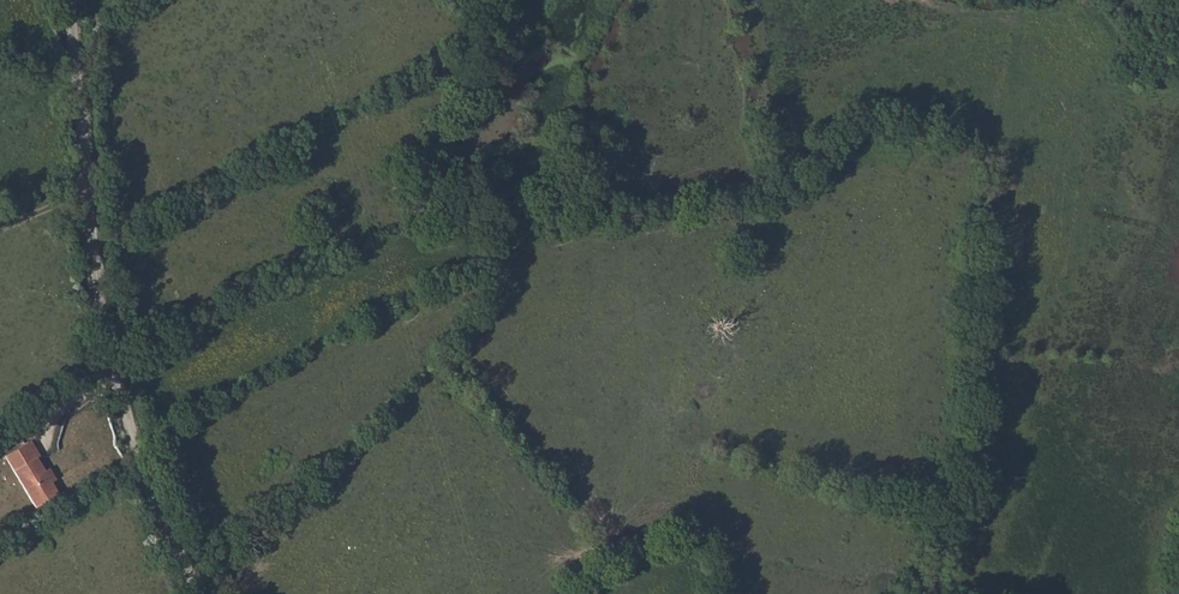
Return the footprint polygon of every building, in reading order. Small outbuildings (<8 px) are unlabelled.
[(30,443),(27,445),(36,460),(39,459),(30,443)] [(27,445),(4,458),(35,510),(58,496),(50,484),(44,473),(36,460),(27,445)] [(48,471),(44,473),(50,484),(55,482),(48,471)]
